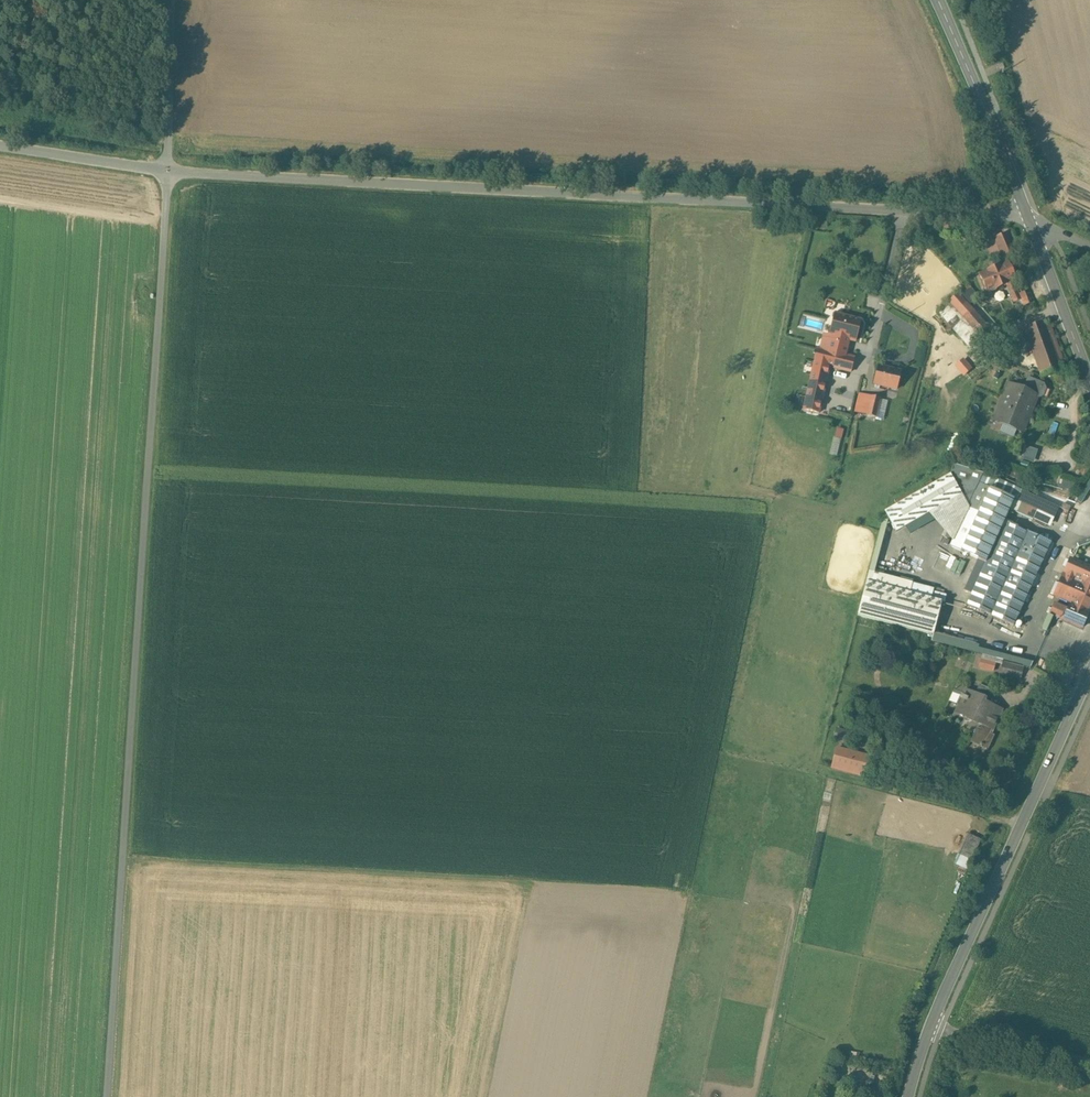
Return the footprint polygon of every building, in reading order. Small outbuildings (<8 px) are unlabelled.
[(1007,233),(994,238),(1004,261),(1017,256),(1007,233)] [(1008,263),(979,275),(987,293),(1015,281),(1008,263)] [(958,294),(945,305),(966,329),(979,318),(958,294)] [(966,329),(945,305),(938,312),(959,336),(966,329)] [(835,313),(829,336),(824,334),(820,349),(847,356),(851,342),(855,344),(861,320),(835,313)] [(979,318),(966,329),(981,346),(985,343),(994,335),(979,318)] [(1044,322),(1024,329),(1041,377),(1061,370),(1044,322)] [(981,346),(966,329),(959,336),(974,353),(981,346)] [(994,335),(985,343),(990,349),(999,340),(994,335)] [(819,349),(804,409),(818,412),(829,369),(851,374),(855,358),(847,356),(820,349),(819,349)] [(901,372),(878,367),(873,384),(876,385),(875,388),(879,389),(879,386),(896,390),(901,372)] [(1023,391),(1010,385),(1000,408),(998,407),(994,417),(1003,421),(1002,424),(1021,432),(1030,408),(1033,409),(1038,397),(1042,396),(1045,389),(1043,385),(1028,379),(1023,391)] [(870,397),(859,394),(855,412),(866,415),(870,397)] [(866,415),(876,418),(880,399),(870,397),(866,415)] [(1037,462),(1041,449),(1029,444),(1024,458),(1037,462)] [(950,476),(884,513),(888,519),(896,533),(961,496),(967,507),(978,484),(979,484),(983,476),(982,475),(983,474),(953,465),(950,476)] [(1058,508),(1001,481),(991,479),(983,476),(979,484),(989,489),(1014,500),(1009,510),(1032,520),(1037,511),(1053,518),(1058,508)] [(979,484),(978,484),(967,507),(949,547),(960,552),(989,489),(979,484)] [(1089,495),(1089,485),(1082,499),(1086,502),(1089,495)] [(989,489),(960,552),(985,563),(985,564),(1008,574),(1027,533),(1004,522),(1009,510),(1014,500),(989,489)] [(1070,507),(1063,504),(1060,509),(1068,512),(1070,507)] [(884,513),(869,572),(873,574),(888,519),(884,513)] [(1027,533),(1008,574),(985,564),(985,563),(966,605),(1013,626),(1050,543),(1027,533)] [(1070,559),(1054,596),(1072,603),(1071,606),(1070,605),(1068,610),(1054,604),(1050,614),(1081,628),(1088,613),(1087,613),(1089,607),(1089,568),(1070,559)] [(869,572),(857,616),(932,635),(941,603),(909,594),(912,584),(873,574),(869,572)] [(1047,615),(1041,629),(1045,631),(1051,617),(1047,615)] [(871,627),(872,620),(863,618),(861,625),(871,627)] [(978,684),(973,694),(964,690),(961,696),(960,695),(959,698),(963,700),(958,711),(968,716),(967,718),(974,721),(975,720),(982,723),(979,728),(976,727),(969,742),(986,749),(993,736),(989,734),(1000,711),(984,704),(991,690),(978,684)] [(855,733),(836,728),(833,739),(852,744),(855,733)] [(869,758),(836,749),(831,768),(864,777),(869,758)] [(971,868),(985,837),(971,831),(957,862),(971,868)]
